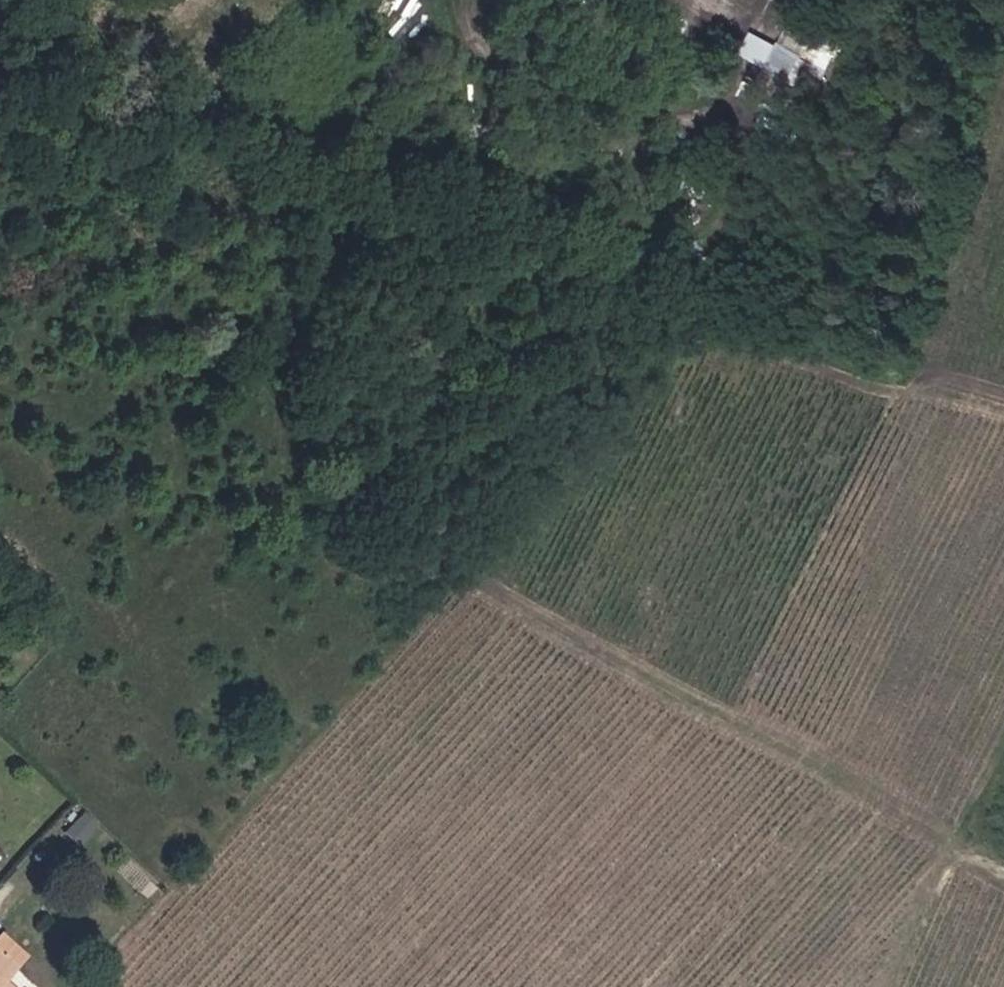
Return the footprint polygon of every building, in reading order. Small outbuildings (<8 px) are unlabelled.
[(840,45),(788,23),(772,59),(825,82),(840,45)] [(0,927),(0,952),(9,960),(21,948),(0,927)] [(9,960),(0,952),(0,970),(9,960)] [(0,979),(0,986),(8,986),(0,979)]
